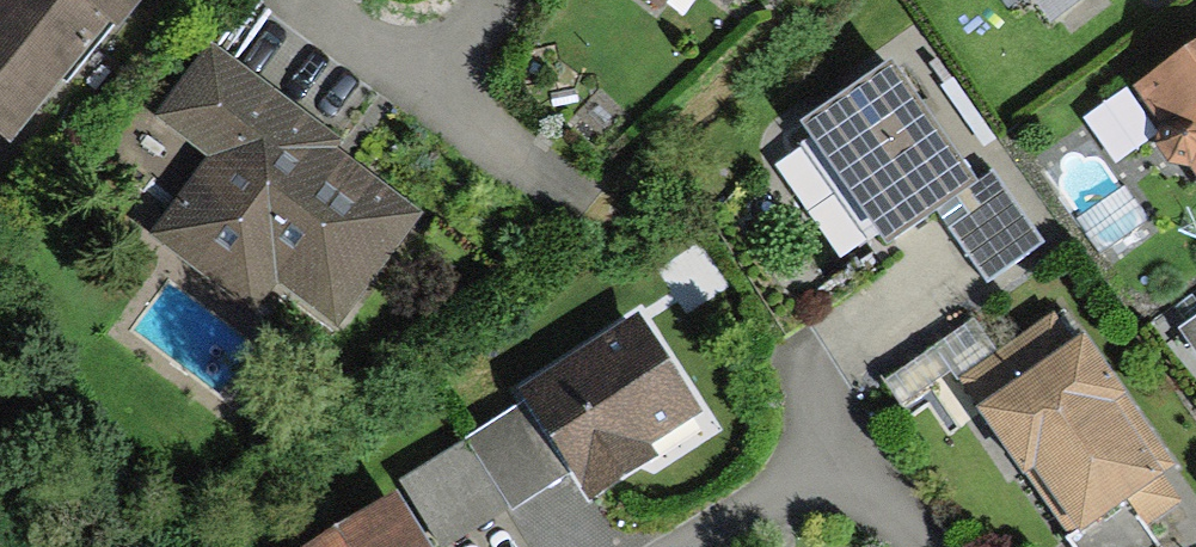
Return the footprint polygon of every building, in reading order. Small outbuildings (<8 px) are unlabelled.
[(13,137),(118,0),(12,0),(0,16),(0,127),(13,137)] [(696,26),(715,0),(659,0),(696,26)] [(1061,11),(1076,0),(1053,0),(1061,11)] [(1145,93),(1195,170),(1195,59),(1145,93)] [(334,316),(406,218),(321,156),(328,147),(213,63),(170,121),(219,157),(164,232),(256,299),(275,273),(334,316)] [(980,282),(1036,244),(990,176),(978,185),(899,70),(800,137),(879,253),(935,216),(980,282)] [(1051,319),(963,378),(1079,546),(1093,546),(1171,493),(1105,397),(1117,389),(1086,344),(1074,353),(1051,319)] [(571,474),(586,497),(655,452),(651,446),(698,416),(638,322),(521,396),(525,401),(571,474)] [(1195,349),(1195,322),(1184,330),(1195,349)] [(571,474),(525,401),(465,439),(467,442),(510,509),(512,512),(571,474)] [(467,442),(403,482),(444,546),(449,546),(510,509),(467,442)] [(312,546),(432,546),(399,493),(312,546)]
